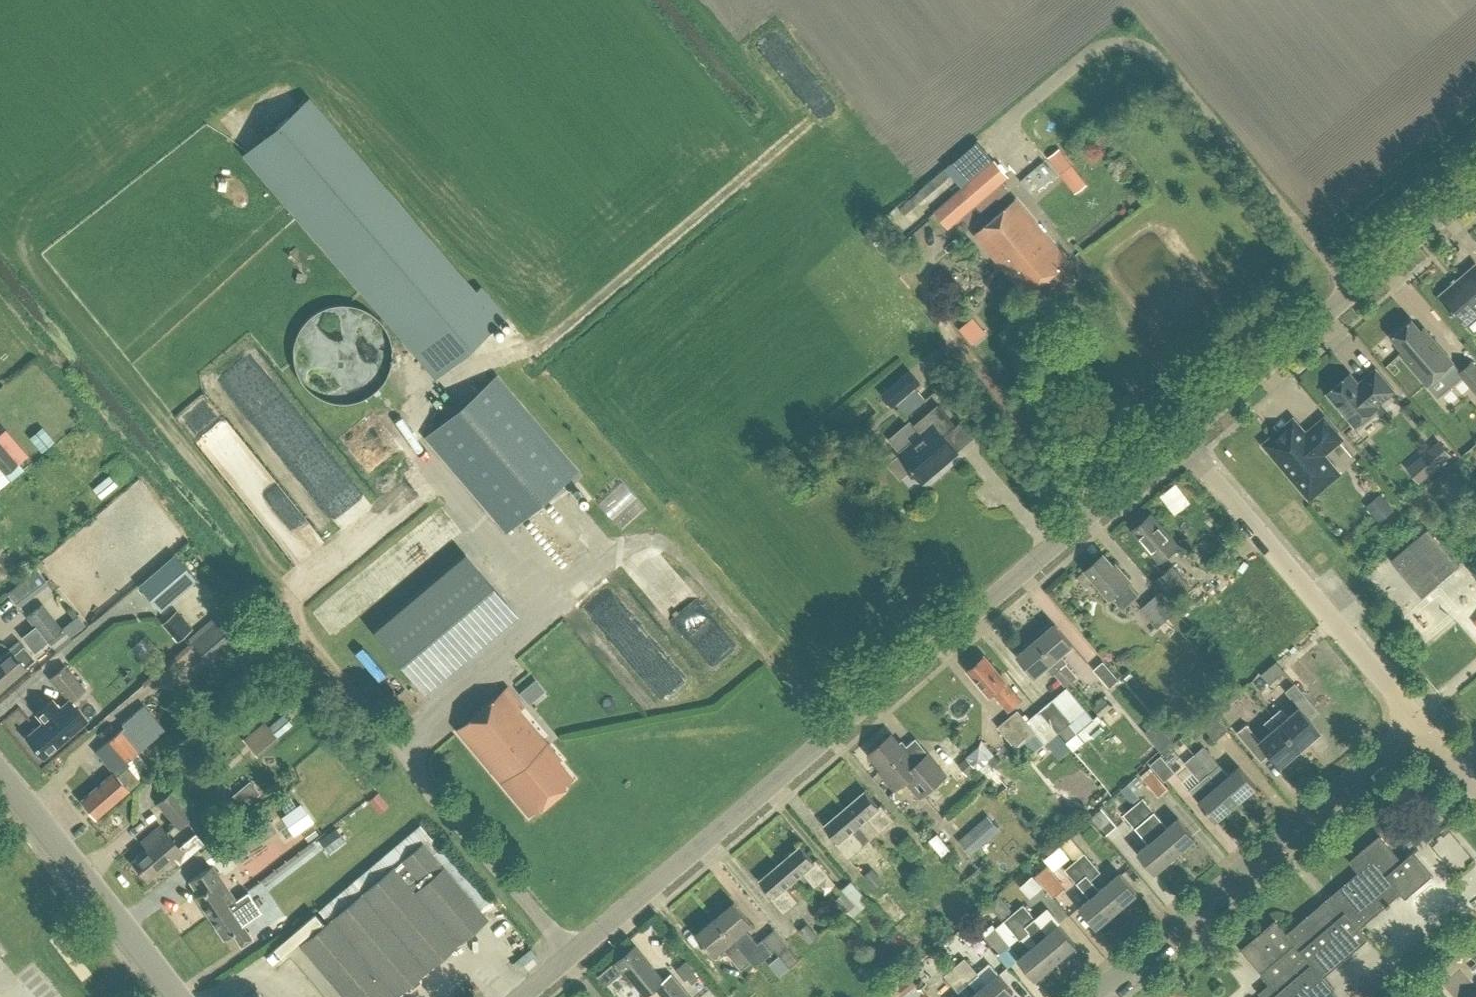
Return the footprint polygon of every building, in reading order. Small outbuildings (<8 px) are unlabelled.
[(472,293),(306,101),(247,152),(436,373),(505,315),(480,286),(473,292),(472,293)] [(1088,186),(1060,149),(1048,158),(1076,195),(1088,186)] [(933,210),(948,228),(976,205),(983,213),(1008,192),(1001,183),(1008,177),(993,160),(969,181),(961,187),(933,210)] [(1034,273),(1042,283),(1069,260),(1016,197),(989,220),(1007,241),(1013,236),(1024,248),(1027,245),(1037,257),(1027,266),(1034,273)] [(974,233),(1027,295),(1042,283),(1034,273),(1027,266),(1037,257),(1027,245),(1024,248),(1013,236),(1007,241),(989,220),(974,233)] [(1440,295),(1451,308),(1449,309),(1452,313),(1454,311),(1462,320),(1475,308),(1475,264),(1440,295)] [(1392,336),(1403,350),(1400,353),(1427,383),(1453,361),(1424,327),(1421,330),(1412,319),(1392,336)] [(1475,392),(1475,362),(1473,358),(1458,370),(1475,392)] [(1359,382),(1350,372),(1327,392),(1355,426),(1379,406),(1378,405),(1395,390),(1376,367),(1359,382)] [(881,394),(893,408),(923,383),(911,369),(881,394)] [(477,390),(471,384),(462,391),(468,398),(424,436),(506,532),(578,470),(496,374),(477,390)] [(914,424),(922,433),(899,453),(910,466),(909,466),(912,469),(913,469),(923,482),(959,452),(944,435),(956,425),(938,403),(914,424)] [(1304,432),(1296,432),(1289,424),(1272,438),(1269,438),(1266,441),(1265,446),(1268,449),(1271,449),(1280,460),(1280,463),(1283,463),(1290,472),(1290,475),(1293,476),(1310,495),(1337,472),(1321,453),(1340,437),(1324,419),(1306,435),(1304,432)] [(46,432),(34,442),(43,452),(55,442),(46,432)] [(3,475),(14,465),(0,449),(0,471),(3,475)] [(111,475),(100,483),(106,491),(117,483),(111,475)] [(1366,507),(1379,523),(1395,510),(1382,494),(1366,507)] [(1152,512),(1132,528),(1159,560),(1179,543),(1152,512)] [(1428,527),(1391,559),(1410,581),(1425,569),(1437,583),(1459,564),(1428,527)] [(174,554),(138,585),(159,610),(195,579),(174,554)] [(1116,564),(1114,566),(1104,554),(1086,569),(1110,597),(1111,596),(1122,608),(1139,594),(1128,581),(1130,580),(1116,564)] [(1154,579),(1171,600),(1190,584),(1173,563),(1154,579)] [(44,579),(36,569),(7,592),(15,602),(44,579)] [(1156,626),(1157,625),(1164,633),(1173,625),(1166,617),(1175,609),(1159,591),(1140,607),(1156,626)] [(47,640),(56,651),(71,639),(43,602),(26,617),(45,641),(47,640)] [(191,643),(210,664),(250,629),(231,607),(191,643)] [(1033,641),(1069,683),(1075,678),(1058,656),(1072,643),(1055,623),(1033,641)] [(1053,675),(1063,688),(1069,683),(1033,641),(1016,655),(1034,676),(1040,685),(1053,675)] [(13,652),(10,649),(0,658),(0,688),(25,666),(34,658),(23,644),(13,652)] [(968,670),(989,695),(993,692),(1008,712),(1022,701),(1005,681),(1006,681),(985,656),(968,670)] [(428,657),(409,673),(425,692),(444,676),(428,657)] [(1102,659),(1093,668),(1108,685),(1117,677),(1102,659)] [(1276,660),(1261,672),(1269,682),(1284,670),(1276,660)] [(49,678),(70,702),(85,689),(64,665),(49,678)] [(1271,711),(1301,746),(1321,730),(1310,717),(1319,710),(1295,681),(1286,690),(1299,706),(1286,717),(1277,706),(1271,711)] [(519,710),(524,706),(506,686),(455,728),(528,814),(572,778),(558,761),(560,759),(519,710)] [(1052,697),(1026,719),(1036,730),(1036,731),(1043,740),(1044,742),(1045,741),(1071,719),(1052,697)] [(25,736),(43,757),(87,720),(73,704),(64,712),(52,699),(35,713),(42,721),(25,736)] [(149,767),(136,753),(164,729),(143,705),(121,723),(123,726),(95,751),(113,772),(80,800),(95,817),(128,789),(139,779),(137,778),(149,767)] [(1036,730),(1026,719),(1018,708),(998,725),(1016,747),(1020,744),(1023,741),(1036,731),(1036,730)] [(1199,721),(1214,739),(1227,729),(1212,711),(1199,721)] [(1270,751),(1281,763),(1301,746),(1271,711),(1265,717),(1274,727),(1261,739),(1247,722),(1237,731),(1260,759),(1270,751)] [(291,723),(283,713),(267,726),(262,721),(241,738),(255,756),(277,738),(275,735),(291,723)] [(1043,740),(1036,731),(1023,741),(1020,744),(1029,754),(1044,742),(1043,740)] [(1072,749),(1057,731),(1045,741),(1060,758),(1072,749)] [(881,768),(879,770),(895,790),(909,778),(923,795),(947,774),(929,752),(917,763),(892,733),(868,753),(881,768)] [(979,744),(966,754),(958,761),(967,772),(975,765),(977,767),(989,756),(979,744)] [(1194,754),(1236,803),(1256,785),(1239,765),(1228,774),(1204,745),(1194,754)] [(1198,800),(1215,820),(1236,803),(1194,754),(1184,762),(1200,780),(1190,789),(1198,799),(1198,800)] [(1150,764),(1164,780),(1174,771),(1160,755),(1150,764)] [(1142,778),(1157,796),(1167,788),(1152,770),(1142,778)] [(195,814),(173,789),(157,803),(178,828),(195,814)] [(239,789),(228,798),(238,810),(249,801),(239,789)] [(384,801),(377,792),(368,800),(375,808),(384,801)] [(1132,805),(1174,854),(1195,836),(1178,816),(1165,827),(1156,818),(1158,816),(1141,797),(1132,805)] [(301,805),(288,813),(299,829),(312,820),(301,805)] [(1136,852),(1153,872),(1174,854),(1132,805),(1123,814),(1138,833),(1147,843),(1136,852)] [(1093,816),(1109,833),(1118,825),(1103,807),(1093,816)] [(985,813),(957,839),(970,853),(998,828),(985,813)] [(131,860),(147,879),(173,856),(179,863),(203,842),(195,832),(178,847),(159,824),(140,841),(146,848),(131,860)] [(345,996),(393,996),(403,988),(409,989),(419,981),(419,975),(486,918),(480,912),(492,901),(442,845),(439,847),(419,824),(318,910),(327,921),(300,944),(345,996)] [(314,825),(303,832),(309,840),(319,833),(314,825)] [(336,828),(325,836),(333,848),(345,839),(336,828)] [(942,857),(951,850),(938,833),(929,840),(942,857)] [(1360,927),(1401,891),(1407,899),(1433,876),(1412,851),(1402,861),(1389,845),(1379,834),(1349,861),(1358,871),(1286,933),(1275,919),(1239,949),(1258,972),(1268,984),(1259,992),(1263,996),(1324,996),(1335,988),(1323,975),(1367,936),(1360,927)] [(200,850),(208,860),(223,848),(215,837),(200,850)] [(227,851),(233,860),(247,851),(241,842),(227,851)] [(1077,859),(1075,860),(1091,879),(1101,871),(1085,852),(1077,859)] [(1075,860),(1065,868),(1090,897),(1079,907),(1096,926),(1116,909),(1100,889),(1091,879),(1075,860)] [(212,864),(189,880),(198,893),(195,895),(209,916),(228,904),(236,899),(212,864)] [(1036,873),(1054,895),(1065,886),(1047,865),(1036,873)] [(1120,872),(1100,889),(1116,909),(1137,891),(1120,872)] [(1039,883),(1032,876),(1021,886),(1027,893),(1039,883)] [(228,904),(209,916),(224,937),(232,932),(241,945),(251,938),(242,924),(263,910),(249,890),(236,899),(228,904)] [(734,901),(716,917),(734,938),(752,959),(757,965),(775,949),(790,967),(799,959),(774,929),(758,942),(745,927),(752,922),(734,901)] [(1023,903),(1013,912),(1055,961),(1075,943),(1058,923),(1048,933),(1023,903)] [(1013,912),(1004,920),(1020,939),(1022,937),(1030,948),(1018,958),(1035,978),(1055,961),(1013,912)] [(716,917),(696,934),(714,954),(725,945),(734,938),(716,917)] [(666,996),(694,996),(673,972),(666,978),(636,945),(616,961),(647,996),(657,987),(666,996)] [(954,965),(981,996),(1006,996),(1013,991),(998,972),(986,982),(965,957),(954,965)] [(681,964),(691,977),(698,971),(688,959),(681,964)] [(944,974),(963,996),(981,996),(954,965),(944,974)] [(880,996),(902,996),(918,983),(909,972),(880,996)] [(1434,987),(1427,979),(1406,996),(1422,996),(1434,987)]
